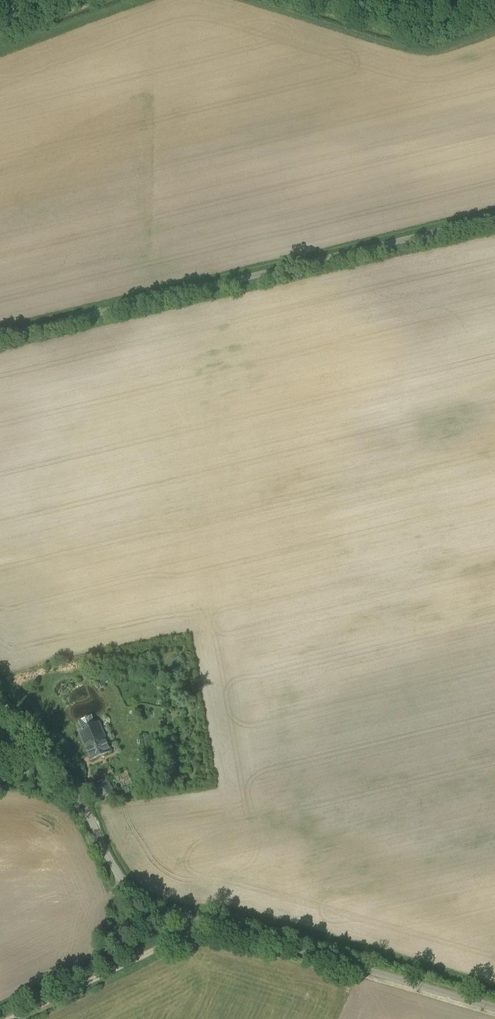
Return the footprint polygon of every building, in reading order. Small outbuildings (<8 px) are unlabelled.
[(66,700),(54,706),(58,715),(70,709),(66,700)] [(128,711),(111,718),(112,723),(122,721),(124,729),(132,727),(128,711)] [(94,715),(80,720),(84,729),(97,723),(94,715)] [(99,723),(79,732),(91,760),(111,752),(99,723)] [(97,786),(106,798),(116,791),(108,779),(97,786)]
